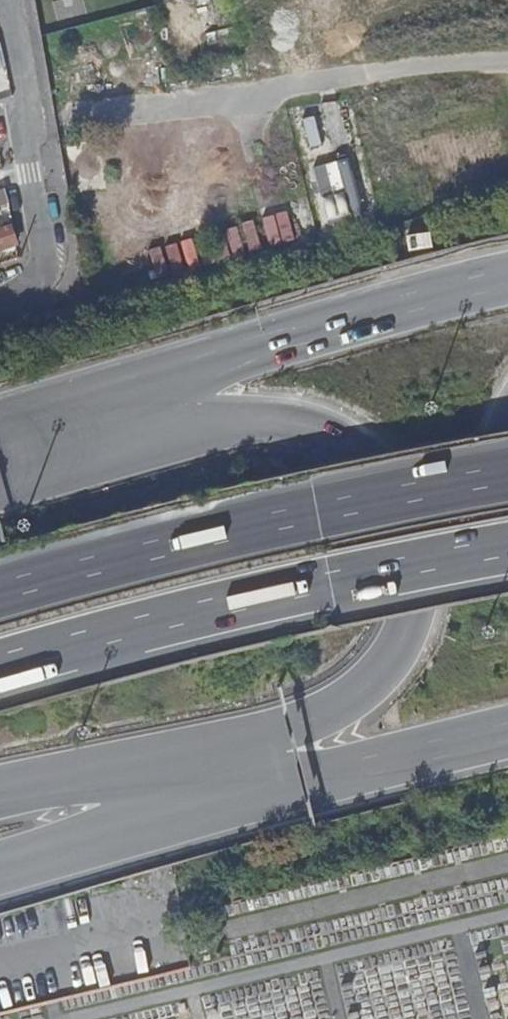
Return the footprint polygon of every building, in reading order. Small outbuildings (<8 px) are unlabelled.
[(330,218),(363,209),(348,156),(315,165),(330,218)] [(272,236),(293,233),(290,211),(269,214),(272,236)] [(10,226),(0,229),(0,250),(16,243),(10,226)]
